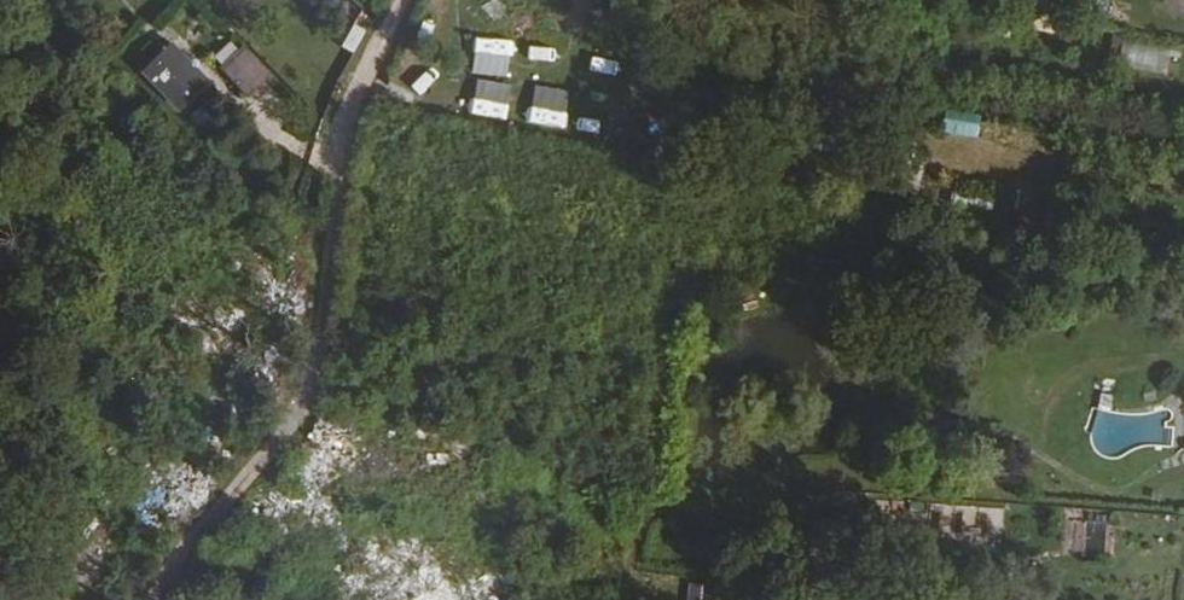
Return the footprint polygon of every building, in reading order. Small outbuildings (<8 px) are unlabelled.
[(1106,17),(1107,0),(988,0),(987,9),(1106,17)] [(1124,43),(1121,67),(1166,73),(1168,49),(1124,43)] [(171,45),(143,73),(181,111),(209,82),(171,45)] [(250,46),(223,71),(250,100),(278,75),(250,46)] [(977,140),(982,117),(945,110),(941,133),(977,140)] [(1069,521),(1070,552),(1084,552),(1084,521),(1069,521)]
